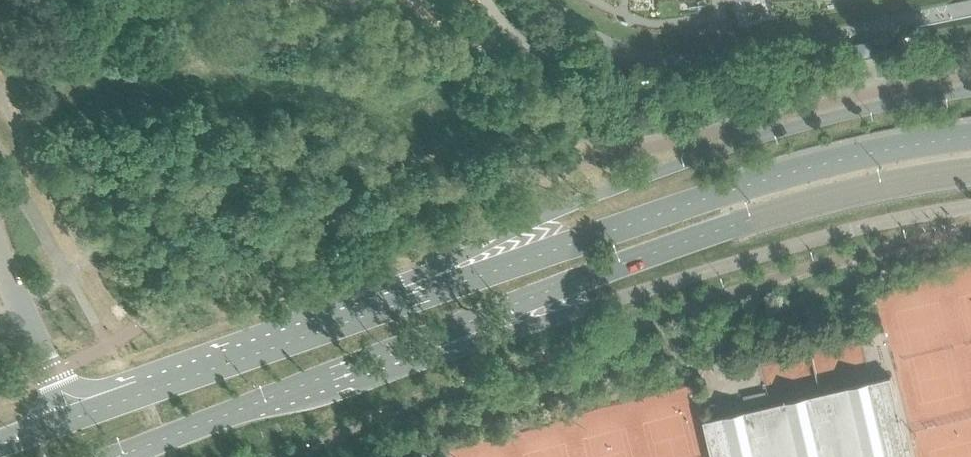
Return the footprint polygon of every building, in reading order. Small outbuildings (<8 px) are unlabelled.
[(703,2),(701,1),(687,3),(689,10),(702,8),(704,7),(705,4),(703,2)] [(871,41),(854,44),(858,61),(874,57),(871,41)] [(892,376),(859,384),(703,423),(711,456),(912,456),(892,376)]
